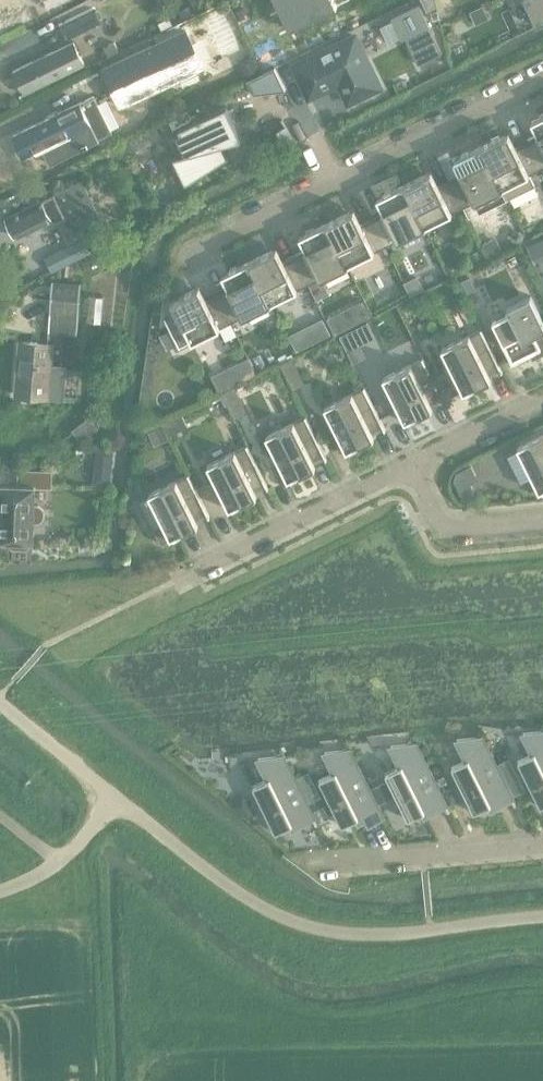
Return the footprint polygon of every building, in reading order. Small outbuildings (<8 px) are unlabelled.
[(292,30),(339,7),(335,0),(277,0),(292,30)] [(428,12),(437,8),(433,0),(422,0),(428,12)] [(538,26),(542,24),(542,0),(525,0),(538,26)] [(420,5),(392,18),(403,40),(407,38),(419,64),(443,52),(420,5)] [(483,6),(471,12),(476,24),(489,18),(483,6)] [(190,7),(180,12),(183,19),(194,14),(190,7)] [(91,12),(61,27),(67,39),(98,24),(91,12)] [(122,106),(203,68),(187,32),(113,67),(112,66),(110,67),(110,68),(104,70),(121,107),(123,106),(122,106)] [(356,36),(294,67),(310,98),(331,88),(333,83),(342,86),(342,88),(349,103),(381,88),(356,36)] [(54,51),(14,71),(13,71),(24,93),(64,73),(84,63),(74,42),(54,52),(54,51)] [(115,42),(104,47),(108,55),(119,50),(115,42)] [(252,56),(240,61),(248,79),(261,73),(252,56)] [(275,67),(248,81),(255,95),(287,91),(275,67)] [(111,131),(98,103),(95,97),(14,137),(24,158),(44,149),(51,165),(84,149),(84,150),(89,147),(89,146),(98,141),(110,135),(111,131)] [(179,130),(182,134),(171,140),(179,157),(174,158),(187,184),(229,159),(228,158),(226,159),(220,146),(228,144),(243,139),(230,112),(234,110),(233,109),(230,111),(228,106),(179,130)] [(527,141),(542,170),(542,169),(542,115),(540,116),(541,118),(532,123),(539,136),(527,141)] [(157,128),(131,141),(141,159),(152,154),(147,146),(162,138),(157,128)] [(495,139),(496,141),(482,148),(508,200),(535,186),(530,176),(542,170),(527,141),(516,147),(509,134),(502,137),(501,135),(495,139)] [(455,161),(461,174),(450,180),(464,209),(476,203),(476,204),(476,203),(481,213),(508,200),(482,148),(470,154),(469,152),(463,155),(464,157),(455,161)] [(419,179),(405,186),(426,228),(453,215),(453,214),(464,209),(450,180),(438,185),(432,172),(425,176),(424,174),(418,177),(419,179)] [(82,182),(7,220),(16,238),(50,221),(51,222),(59,222),(60,222),(70,242),(104,224),(82,182)] [(384,212),(372,218),(387,247),(398,241),(399,242),(426,228),(405,186),(393,192),(392,190),(386,193),(387,195),(377,199),(384,212)] [(342,217),(327,224),(348,267),(376,253),(375,253),(387,247),(372,218),(361,224),(355,211),(348,214),(347,212),(341,215),(342,217)] [(307,251),(295,256),(309,285),(321,280),(348,267),(327,224),(315,230),(314,228),(308,231),(309,233),(300,238),(307,251)] [(61,251),(68,263),(92,251),(86,239),(61,251)] [(495,239),(483,245),(490,258),(502,252),(495,239)] [(528,248),(533,259),(542,254),(542,240),(528,248)] [(264,256),(250,263),(271,305),(298,292),(298,291),(309,285),(295,256),(284,262),(277,249),(270,253),(269,251),(263,254),(264,256)] [(457,260),(445,266),(451,278),(463,273),(457,260)] [(229,289),(218,295),(232,324),(244,318),(244,319),(271,305),(250,263),(238,269),(237,267),(231,270),(232,272),(223,276),(229,289)] [(418,277),(405,283),(411,295),(424,289),(418,277)] [(470,277),(462,282),(468,294),(476,290),(470,277)] [(50,314),(49,332),(77,334),(78,316),(81,283),(53,281),(50,314)] [(187,291),(188,293),(172,301),(178,314),(168,320),(166,318),(165,318),(180,349),(182,348),(181,347),(192,341),(193,344),(221,330),(221,329),(232,324),(218,295),(206,300),(200,288),(194,290),(193,288),(187,291)] [(542,355),(542,319),(532,296),(508,308),(511,314),(493,323),(513,363),(531,354),(534,360),(542,355)] [(368,323),(341,337),(354,363),(367,357),(361,345),(375,337),(368,323)] [(464,394),(467,393),(468,395),(474,392),(473,390),(492,380),(491,377),(502,372),(503,374),(504,373),(483,330),(481,330),(482,331),(471,337),(470,336),(442,350),(464,394)] [(52,343),(49,343),(21,341),(17,395),(65,399),(66,379),(50,378),(52,343)] [(295,357),(281,364),(294,392),(295,391),(295,390),(306,384),(294,359),(295,358),(295,357)] [(248,359),(236,366),(243,381),(256,374),(248,359)] [(406,423),(409,422),(410,424),(416,421),(415,419),(434,409),(432,406),(443,401),(444,403),(445,402),(424,359),(423,360),(412,366),(412,365),(384,379),(406,423)] [(236,386),(222,394),(236,421),(237,420),(236,419),(248,413),(235,388),(236,387),(236,386)] [(347,452),(350,451),(351,453),(357,450),(356,448),(375,438),(374,435),(385,430),(386,432),(387,431),(365,388),(364,389),(354,395),(353,394),(325,408),(347,452)] [(182,416),(166,424),(172,435),(188,427),(182,416)] [(289,481),(292,480),(293,482),(299,479),(298,477),(317,467),(315,464),(326,459),(327,461),(328,460),(307,417),(306,418),(295,424),(295,423),(267,437),(289,481)] [(162,426),(148,432),(154,445),(168,438),(162,426)] [(542,491),(542,436),(518,448),(540,493),(542,491)] [(230,510),(233,509),(234,511),(240,508),(239,506),(258,496),(256,493),(267,488),(268,490),(270,489),(248,446),(247,447),(247,448),(236,453),(236,452),(208,466),(230,510)] [(94,474),(93,485),(109,487),(111,469),(101,468),(94,474)] [(1,520),(0,539),(0,540),(0,541),(2,541),(11,542),(11,545),(14,549),(27,549),(30,546),(30,542),(34,542),(34,540),(34,522),(38,522),(42,520),(44,517),(44,512),(42,509),(39,507),(35,507),(35,489),(36,489),(36,488),(52,488),(53,472),(20,471),(19,486),(4,485),(2,485),(2,488),(1,508),(3,508),(2,519),(1,519),(1,520)] [(162,544),(174,538),(175,540),(182,537),(181,535),(199,526),(198,523),(209,517),(210,519),(211,518),(190,475),(188,476),(189,477),(178,482),(177,481),(149,495),(164,525),(154,530),(162,544)] [(471,483),(459,489),(464,500),(472,496),(474,489),(471,483)] [(524,733),(534,754),(518,761),(541,808),(542,807),(542,731),(524,733)] [(483,737),(458,740),(468,760),(452,768),(475,814),(497,803),(499,808),(512,801),(515,807),(517,806),(483,737)] [(417,743),(392,746),(401,766),(386,774),(409,821),(431,810),(433,814),(446,808),(449,813),(451,812),(448,807),(441,793),(417,743)] [(351,750),(325,753),(335,773),(320,781),(343,827),(364,816),(370,826),(385,819),(351,750)] [(284,756),(259,759),(269,779),(253,787),(277,833),(298,822),(301,827),(314,821),(316,826),(318,825),(284,756)] [(517,774),(507,780),(515,796),(525,791),(517,774)] [(385,783),(372,789),(379,804),(392,797),(385,783)] [(454,786),(441,793),(448,807),(456,803),(458,794),(454,786)] [(243,798),(235,807),(249,818),(257,809),(243,798)] [(323,807),(314,812),(320,823),(330,818),(324,807),(323,807)]
